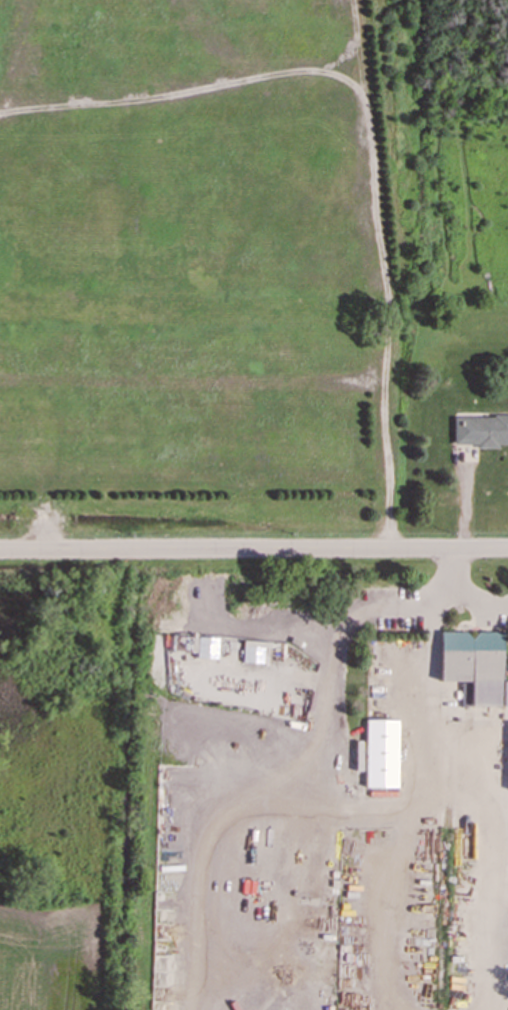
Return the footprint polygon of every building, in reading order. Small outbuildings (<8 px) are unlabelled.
[(452,416),(452,444),(475,444),(475,448),(498,448),(498,444),(507,444),(507,415),(452,416)] [(461,681),(461,706),(507,706),(507,681),(501,681),(501,631),(473,631),(473,632),(440,632),(440,681),(461,681)] [(195,657),(216,658),(217,638),(196,637),(195,657)] [(261,663),(262,642),(242,641),(241,662),(261,663)] [(397,720),(364,719),(364,787),(396,787),(397,720)]
